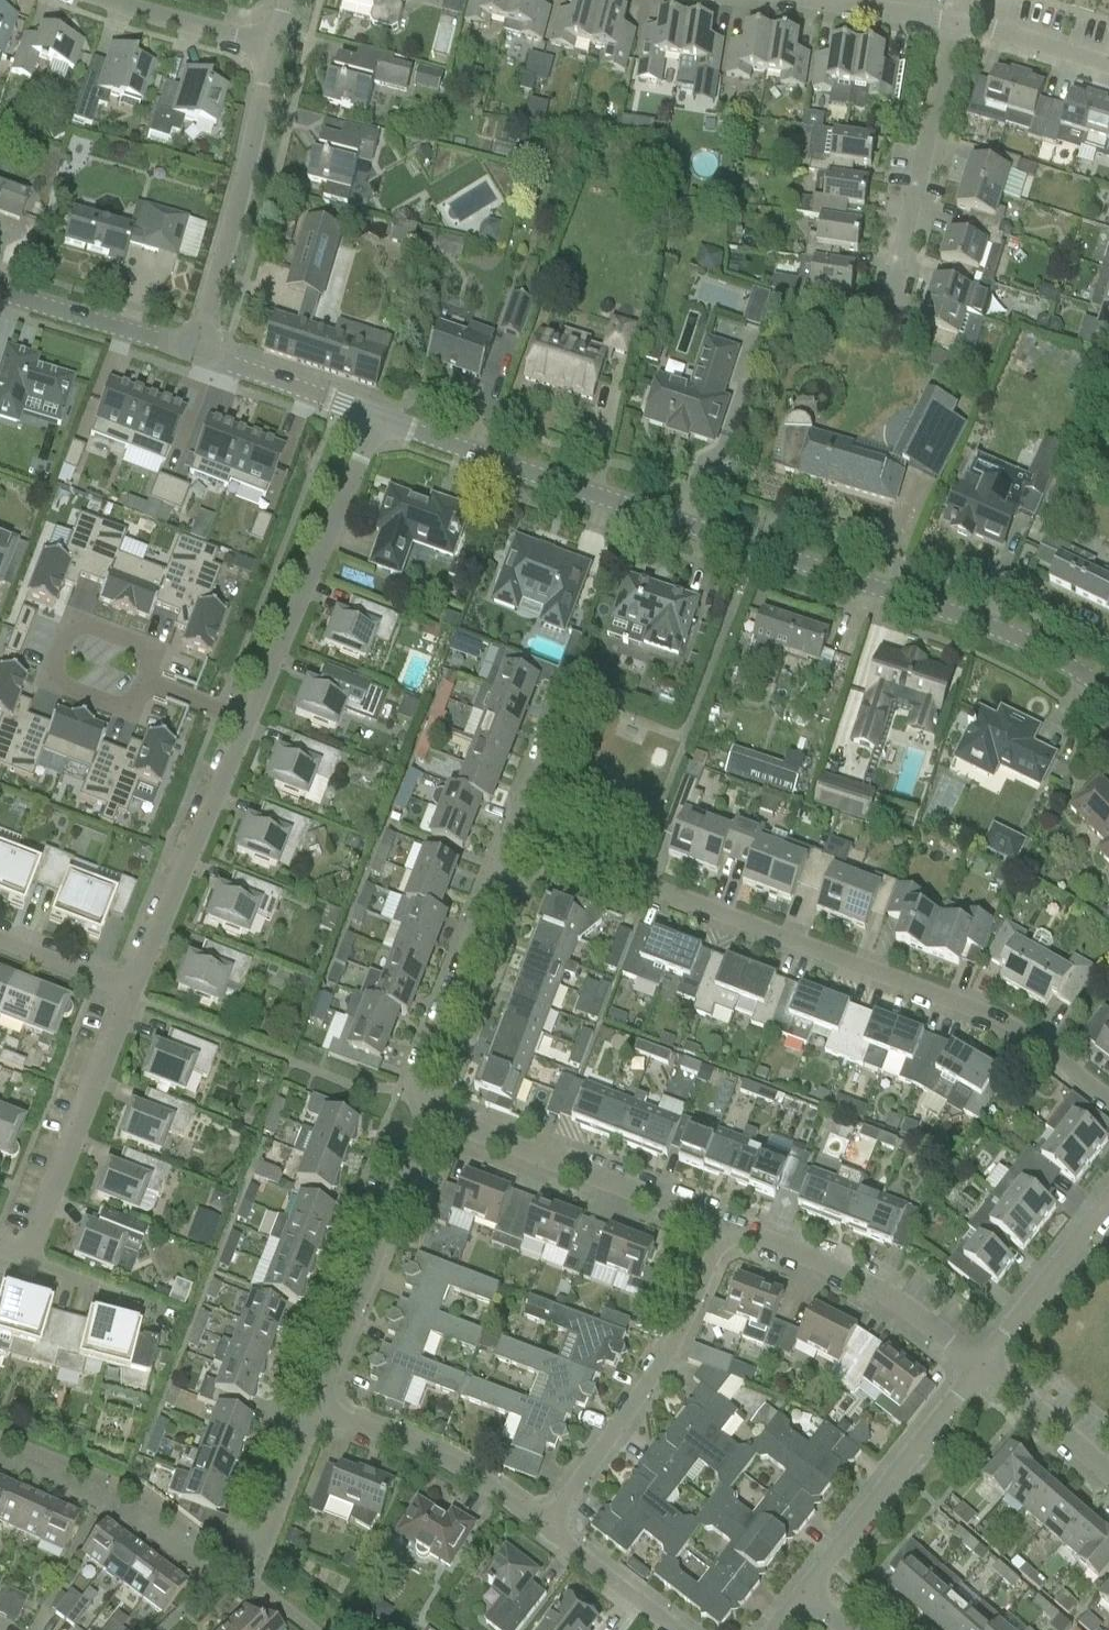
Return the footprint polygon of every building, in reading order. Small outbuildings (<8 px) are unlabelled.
[(340,14),(370,21),(373,27),(392,32),(398,29),(402,11),(399,5),(391,2),(392,0),(343,0),(340,14)] [(465,23),(488,29),(490,19),(498,21),(506,23),(512,0),(471,0),(468,11),(465,23)] [(503,33),(518,37),(541,43),(544,32),(550,10),(549,10),(537,7),(539,0),(512,0),(506,23),(503,33)] [(550,45),(573,51),(575,42),(591,46),(601,6),(579,0),(575,0),(571,16),(560,13),(558,12),(553,34),(550,45)] [(601,6),(591,46),(606,50),(601,68),(624,74),(629,54),(635,33),(634,32),(622,29),(627,13),(601,6)] [(16,19),(0,13),(0,58),(1,59),(16,19)] [(641,52),(637,81),(660,84),(665,58),(680,60),(687,19),(661,15),(658,29),(647,27),(646,30),(645,30),(641,52)] [(679,66),(675,88),(695,91),(701,92),(704,74),(717,76),(718,76),(720,64),(723,42),(722,42),(710,40),(713,23),(687,19),(680,60),(679,66)] [(55,33),(41,28),(36,41),(24,36),(10,73),(29,80),(37,58),(72,71),(75,64),(82,43),(71,39),(72,35),(57,29),(55,33)] [(727,65),(725,77),(749,81),(750,71),(766,73),(772,33),(746,29),(744,46),(732,44),(731,44),(727,65)] [(772,33),(766,73),(782,76),(780,86),(804,89),(806,78),(809,56),(808,56),(796,54),(799,37),(772,33)] [(813,79),(812,91),(834,94),(833,102),(850,104),(852,87),(859,46),(833,42),(830,59),(818,57),(817,57),(813,79)] [(145,85),(152,64),(135,59),(136,54),(111,46),(99,83),(85,79),(78,100),(72,121),(89,126),(96,105),(106,108),(110,96),(122,100),(123,96),(140,102),(145,85)] [(850,104),(849,108),(854,109),(853,113),(861,114),(872,106),(873,100),(899,104),(904,67),(900,66),(883,63),(883,60),(885,50),(859,46),(852,87),(850,104)] [(392,64),(394,58),(381,55),(360,49),(356,63),(339,59),(334,80),(329,79),(323,103),(344,109),(366,114),(373,84),(406,93),(412,69),(392,64)] [(538,69),(535,80),(546,83),(552,61),(541,58),(538,69)] [(528,66),(525,77),(535,80),(538,69),(528,66)] [(148,135),(147,140),(170,147),(174,134),(179,135),(184,119),(196,123),(197,120),(214,126),(227,88),(209,82),(210,78),(185,70),(177,94),(164,89),(166,84),(164,83),(158,104),(151,127),(148,135)] [(1009,114),(1019,79),(995,72),(991,84),(978,80),(966,117),(987,124),(991,125),(1004,129),(1009,114)] [(1041,143),(1053,105),(1040,101),(1044,87),(1019,79),(1009,114),(1032,121),(1027,138),(1041,143)] [(1085,137),(1095,102),(1070,95),(1066,109),(1053,105),(1041,143),(1056,147),(1061,130),(1085,137)] [(528,118),(544,122),(549,104),(533,100),(528,118)] [(1081,150),(1105,157),(1108,158),(1108,107),(1095,102),(1085,137),(1081,150)] [(620,117),(617,135),(635,137),(637,120),(620,117)] [(728,132),(729,120),(718,119),(717,132),(728,132)] [(52,142),(66,136),(60,124),(47,130),(52,142)] [(314,157),(308,181),(327,186),(324,199),(347,205),(350,192),(358,162),(371,165),(379,136),(366,132),(341,126),(338,140),(324,136),(318,158),(314,157)] [(871,169),(875,140),(853,137),(834,134),(812,131),(810,143),(811,143),(808,160),(811,160),(809,174),(818,176),(845,179),(848,165),(871,169)] [(422,167),(435,159),(428,148),(415,156),(422,167)] [(1017,176),(1021,162),(994,154),(990,167),(971,162),(964,185),(1002,197),(1009,174),(1017,176)] [(864,211),(868,183),(845,179),(818,176),(814,199),(815,200),(811,203),(810,201),(798,200),(796,216),(821,220),(839,222),(846,223),(848,209),(864,211)] [(687,197),(689,185),(670,182),(668,195),(687,197)] [(18,221),(26,200),(28,194),(0,184),(0,214),(18,221)] [(998,236),(1005,213),(998,211),(1002,197),(964,185),(956,210),(975,215),(971,228),(998,236)] [(70,222),(64,243),(108,256),(123,260),(128,243),(141,247),(141,249),(157,254),(176,259),(186,222),(187,221),(187,220),(168,215),(167,214),(144,208),(137,232),(128,230),(111,225),(108,220),(102,218),(98,221),(72,214),(70,222)] [(289,288),(306,293),(297,324),(276,317),(264,353),(376,389),(392,340),(338,322),(334,336),(311,329),(320,297),(321,297),(340,229),(308,220),(289,288)] [(857,254),(862,226),(846,223),(839,222),(821,220),(818,237),(808,236),(804,261),(814,262),(832,265),(834,250),(857,254)] [(186,222),(176,259),(194,264),(205,226),(187,221),(186,222)] [(495,243),(500,226),(487,222),(482,226),(478,238),(495,243)] [(413,248),(418,227),(395,223),(390,243),(413,248)] [(1003,224),(999,236),(1010,239),(1012,233),(1009,226),(1003,224)] [(949,235),(940,262),(953,266),(978,274),(986,276),(991,278),(996,262),(1003,238),(998,236),(971,228),(968,241),(949,235)] [(442,237),(438,254),(449,257),(454,239),(442,237)] [(700,249),(694,269),(714,276),(720,256),(700,249)] [(851,296),(855,268),(832,265),(814,262),(804,261),(801,260),(794,300),(798,301),(831,313),(831,309),(828,293),(851,296)] [(994,287),(984,284),(986,276),(978,274),(953,266),(947,285),(935,281),(927,305),(984,323),(991,299),(994,287)] [(1101,271),(1102,271),(1098,284),(1090,308),(1103,312),(1108,314),(1108,273),(1101,271)] [(1055,305),(1060,291),(1042,286),(1038,299),(1055,305)] [(759,329),(769,296),(752,291),(742,323),(759,329)] [(519,339),(532,302),(514,296),(501,332),(519,339)] [(972,361),(984,323),(927,305),(920,329),(939,335),(934,349),(972,361)] [(1077,344),(1096,351),(1100,353),(1101,352),(1104,340),(1108,341),(1108,314),(1103,312),(1099,325),(1084,320),(1077,344)] [(1047,331),(1051,319),(1044,317),(1038,320),(1035,328),(1047,331)] [(1051,320),(1048,332),(1060,336),(1062,328),(1059,323),(1051,320)] [(627,356),(635,329),(613,322),(602,356),(588,351),(585,350),(584,353),(562,346),(563,343),(539,335),(525,380),(592,402),(604,363),(607,365),(612,351),(627,356)] [(467,336),(439,327),(427,362),(480,381),(492,346),(491,345),(494,336),(470,327),(467,336)] [(649,392),(641,414),(646,416),(645,421),(668,429),(665,436),(688,443),(691,436),(713,444),(727,402),(721,400),(737,351),(707,342),(695,378),(687,375),(684,385),(659,377),(657,385),(653,394),(649,392)] [(7,352),(0,375),(0,417),(16,422),(23,397),(60,408),(60,409),(61,409),(64,402),(67,403),(71,387),(68,386),(70,381),(60,378),(61,374),(45,369),(44,373),(32,369),(35,360),(7,352)] [(954,381),(960,360),(933,352),(926,373),(954,381)] [(104,400),(90,436),(126,450),(146,399),(141,397),(141,396),(141,395),(140,396),(133,394),(134,393),(133,393),(119,388),(109,385),(104,400)] [(928,393),(894,459),(934,480),(962,424),(951,419),(956,408),(928,393)] [(146,399),(126,450),(163,465),(177,428),(183,413),(173,409),(169,407),(168,406),(168,407),(161,404),(162,404),(161,403),(160,404),(147,399),(146,399)] [(259,427),(300,441),(309,413),(282,404),(278,415),(264,410),(259,427)] [(813,435),(810,434),(811,431),(811,429),(811,427),(810,425),(809,423),(808,421),(806,420),(804,418),(802,417),(800,416),(798,416),(796,416),(794,416),(792,417),(790,418),(788,419),(786,420),(785,422),(783,424),(783,426),(782,428),(782,430),(783,472),(895,505),(904,474),(851,458),(854,447),(813,433),(813,435)] [(203,438),(188,474),(225,489),(245,437),(231,431),(231,430),(230,430),(230,431),(223,428),(224,427),(223,427),(222,428),(208,423),(203,438)] [(245,437),(225,489),(226,489),(228,484),(264,498),(276,466),(282,451),(272,447),(259,442),(259,441),(258,441),(258,442),(251,439),(251,438),(250,439),(245,437)] [(950,512),(945,524),(951,526),(951,527),(954,528),(952,533),(971,541),(973,536),(1002,548),(1018,512),(1035,519),(1043,500),(1064,452),(1043,443),(1028,478),(1009,470),(1000,491),(984,484),(983,487),(975,483),(966,479),(963,488),(961,488),(956,499),(951,497),(945,510),(950,512)] [(71,444),(61,468),(75,474),(85,449),(71,444)] [(157,477),(147,502),(163,508),(173,483),(157,477)] [(1055,478),(1044,504),(1058,510),(1069,484),(1055,478)] [(173,483),(163,508),(179,514),(189,489),(173,483)] [(444,509),(391,490),(386,504),(383,503),(379,516),(381,517),(379,525),(384,527),(370,566),(400,577),(415,537),(436,545),(433,551),(454,559),(461,539),(459,538),(468,511),(446,503),(444,509)] [(26,596),(53,607),(53,606),(57,597),(59,590),(61,585),(63,586),(74,590),(99,524),(78,516),(61,560),(43,553),(43,554),(26,596)] [(257,516),(247,540),(261,546),(271,521),(257,516)] [(99,524),(74,590),(75,590),(80,578),(103,587),(98,602),(112,607),(111,608),(111,609),(122,613),(141,565),(117,556),(123,541),(126,534),(99,524)] [(0,536),(0,585),(17,542),(0,536)] [(141,565),(122,613),(134,618),(134,617),(134,616),(148,621),(154,607),(178,616),(173,628),(174,629),(205,549),(178,539),(164,574),(141,565)] [(1040,552),(1058,560),(1053,571),(1048,582),(1108,611),(1108,582),(1075,565),(1080,555),(1046,539),(1045,542),(1040,552)] [(493,601),(517,610),(524,592),(553,603),(545,626),(564,633),(579,594),(577,593),(586,571),(570,565),(571,561),(540,550),(540,549),(517,540),(493,601)] [(205,549),(174,629),(185,633),(186,634),(181,646),(181,647),(208,657),(212,647),(215,640),(224,615),(226,609),(208,602),(220,571),(211,567),(217,553),(205,549)] [(619,599),(613,620),(646,631),(642,645),(677,657),(682,643),(684,644),(696,609),(698,603),(658,589),(626,578),(619,599)] [(387,648),(398,619),(354,602),(348,616),(350,617),(348,621),(333,615),(327,630),(330,631),(324,646),(340,652),(338,657),(356,664),(357,659),(363,661),(371,641),(387,648)] [(21,610),(12,632),(27,638),(35,615),(21,610)] [(822,655),(829,634),(762,612),(752,642),(753,643),(747,663),(768,670),(774,650),(819,664),(822,655)] [(448,615),(443,628),(455,633),(460,619),(448,615)] [(427,624),(423,635),(437,641),(442,630),(427,624)] [(12,632),(4,655),(18,660),(27,638),(12,632)] [(528,705),(538,680),(530,677),(535,665),(501,651),(486,689),(497,693),(528,705)] [(881,653),(867,696),(868,696),(853,744),(875,751),(890,704),(914,711),(908,731),(932,739),(948,689),(936,686),(940,672),(881,653)] [(688,664),(683,678),(691,681),(696,667),(688,664)] [(0,718),(0,719),(0,769),(4,770),(30,705),(19,701),(17,700),(19,695),(22,688),(25,679),(25,678),(0,668),(0,718)] [(369,688),(324,671),(319,685),(321,686),(319,690),(303,684),(298,698),(300,699),(294,715),(310,721),(309,726),(326,733),(328,728),(333,730),(341,710),(347,712),(370,720),(375,707),(381,693),(369,688)] [(448,702),(453,689),(444,686),(439,699),(448,702)] [(482,688),(473,712),(487,718),(519,730),(528,705),(497,693),(486,689),(482,688)] [(675,712),(680,695),(656,688),(651,704),(675,712)] [(434,712),(429,723),(441,728),(446,716),(443,715),(448,702),(439,699),(434,712)] [(398,719),(416,726),(423,707),(405,700),(398,719)] [(30,705),(4,770),(31,781),(41,754),(65,763),(81,720),(70,716),(69,717),(56,712),(55,712),(49,727),(26,718),(31,705),(30,705)] [(971,731),(957,760),(991,777),(997,765),(1039,786),(1043,777),(1053,758),(1029,746),(1037,730),(1035,729),(1034,727),(1025,722),(1000,710),(995,719),(995,718),(986,714),(983,715),(980,713),(973,727),(970,725),(968,730),(971,731)] [(509,755),(519,730),(487,718),(478,742),(509,755)] [(81,720),(65,763),(88,772),(82,787),(78,799),(104,809),(130,743),(129,743),(124,755),(100,746),(106,731),(105,731),(92,726),(92,725),(93,724),(81,720)] [(439,735),(441,728),(429,723),(419,748),(429,752),(436,733),(439,735)] [(104,809),(99,823),(111,828),(117,814),(125,817),(137,785),(156,793),(158,787),(168,762),(170,755),(174,745),(148,734),(147,735),(142,748),(141,747),(130,743),(104,809)] [(328,785),(339,757),(295,740),(289,754),(291,755),(290,759),(274,753),(268,767),(271,768),(265,784),(281,790),(279,795),(297,801),(298,797),(304,799),(312,779),(328,785)] [(468,767),(499,779),(509,755),(478,742),(475,750),(470,751),(466,759),(469,764),(468,767)] [(424,765),(429,752),(419,748),(414,761),(424,765)] [(762,786),(770,763),(733,750),(725,773),(762,786)] [(704,770),(708,759),(696,754),(692,766),(704,770)] [(683,778),(665,828),(677,833),(668,857),(682,862),(681,864),(688,867),(689,865),(692,866),(709,823),(695,817),(703,797),(694,794),(698,784),(704,770),(692,766),(687,764),(683,778)] [(490,804),(499,779),(468,767),(459,791),(451,788),(450,788),(490,804)] [(383,770),(379,781),(391,786),(395,774),(383,770)] [(410,772),(400,797),(409,801),(417,782),(420,784),(423,777),(419,776),(410,772)] [(1099,779),(1069,809),(1105,845),(1097,852),(1108,864),(1108,789),(1099,779)] [(822,781),(814,805),(865,821),(872,797),(861,794),(861,793),(822,781)] [(441,813),(472,825),(481,801),(489,804),(490,804),(450,788),(448,795),(444,793),(440,793),(436,795),(433,802),(435,806),(438,809),(442,811),(441,813)] [(404,814),(409,801),(400,797),(395,810),(404,814)] [(763,798),(758,811),(774,817),(779,804),(763,798)] [(298,854),(309,826),(265,808),(260,823),(262,824),(260,828),(244,822),(239,836),(241,837),(235,853),(251,859),(250,863),(267,870),(269,866),(274,868),(282,848),(298,854)] [(462,851),(472,825),(441,813),(431,838),(462,851)] [(709,823),(692,866),(696,867),(695,870),(702,872),(703,870),(717,875),(723,859),(730,861),(733,854),(738,856),(751,823),(737,818),(735,823),(732,831),(709,823)] [(751,823),(738,856),(751,861),(742,885),(756,890),(755,893),(762,895),(763,893),(766,894),(783,851),(768,845),(771,837),(763,834),(765,829),(751,823)] [(1014,862),(1022,845),(994,831),(986,849),(1014,862)] [(14,856),(20,841),(0,833),(0,892),(14,856)] [(351,836),(347,847),(358,851),(363,840),(351,836)] [(837,921),(840,922),(857,879),(842,873),(851,848),(829,839),(823,856),(823,857),(812,884),(825,889),(816,913),(830,918),(829,921),(836,923),(837,921)] [(783,851),(766,894),(769,895),(768,898),(776,900),(777,898),(791,903),(800,879),(812,884),(823,857),(823,856),(810,852),(786,843),(783,851)] [(137,845),(133,857),(145,862),(149,850),(137,845)] [(384,865),(390,852),(381,849),(375,861),(384,865)] [(59,856),(43,850),(37,865),(14,856),(0,892),(0,900),(10,904),(9,906),(21,911),(33,881),(46,886),(59,856)] [(447,889),(457,864),(426,852),(416,877),(447,889)] [(59,856),(46,886),(60,891),(48,922),(60,926),(61,924),(74,928),(91,886),(97,870),(73,861),(59,856)] [(379,878),(384,865),(375,861),(370,874),(379,878)] [(897,885),(875,876),(871,884),(857,879),(840,922),(843,923),(842,926),(850,929),(851,926),(865,931),(874,907),(886,912),(897,885)] [(269,923),(280,894),(236,877),(230,892),(233,892),(231,897),(215,890),(209,905),(212,906),(206,921),(222,928),(220,932),(238,939),(239,934),(245,937),(253,916),(269,923)] [(446,917),(446,916),(438,913),(447,889),(416,877),(407,902),(446,917)] [(123,916),(135,885),(120,879),(114,895),(91,886),(74,928),(86,933),(85,936),(97,941),(109,910),(123,916)] [(927,955),(941,918),(921,911),(926,898),(898,888),(887,917),(903,923),(895,943),(927,955)] [(604,912),(564,897),(560,907),(546,902),(537,926),(576,941),(578,942),(599,924),(604,912)] [(365,914),(370,901),(361,898),(356,911),(365,914)] [(436,942),(446,917),(407,902),(402,900),(393,925),(405,930),(436,942)] [(941,918),(927,955),(958,967),(965,946),(981,952),(989,932),(992,924),(965,913),(945,906),(941,918)] [(327,909),(319,930),(333,935),(341,914),(327,909)] [(360,927),(365,914),(356,911),(351,923),(360,927)] [(568,965),(576,941),(537,926),(532,941),(535,942),(532,951),(568,965)] [(998,941),(987,961),(1006,972),(1001,982),(1023,995),(1044,958),(1052,945),(1050,940),(1042,935),(1037,936),(1029,950),(1021,945),(1026,937),(1007,926),(998,941)] [(652,933),(639,928),(631,948),(621,976),(658,990),(665,972),(678,936),(659,929),(658,934),(652,932),(652,933)] [(622,959),(631,934),(619,929),(609,954),(622,959)] [(427,966),(436,942),(405,930),(396,954),(427,966)] [(695,1004),(714,956),(701,952),(701,951),(696,948),(698,944),(678,936),(665,972),(683,979),(676,997),(695,1004)] [(239,992),(250,963),(207,946),(201,960),(203,961),(201,965),(186,959),(180,974),(183,975),(177,990),(192,996),(191,1001),(208,1008),(210,1003),(215,1005),(223,985),(239,992)] [(346,963),(351,950),(342,947),(337,960),(346,963)] [(525,959),(519,973),(559,988),(564,975),(574,979),(578,969),(568,965),(532,951),(529,960),(525,959)] [(417,991),(427,966),(396,954),(386,979),(417,991)] [(616,973),(622,959),(609,954),(604,968),(616,973)] [(726,961),(714,956),(695,1004),(692,1013),(711,1020),(715,1009),(733,1016),(739,1000),(752,964),(748,962),(747,963),(733,957),(732,962),(726,960),(726,961)] [(1066,971),(1044,958),(1023,995),(1046,1008),(1052,997),(1071,1008),(1082,989),(1085,983),(1090,986),(1097,972),(1073,959),(1066,971)] [(341,976),(346,963),(337,960),(332,973),(341,976)] [(739,1000),(734,1013),(752,1020),(750,1025),(769,1032),(788,984),(775,980),(776,979),(770,977),(772,972),(758,967),(758,966),(752,964),(739,1000)] [(408,1016),(417,991),(386,979),(370,972),(360,997),(356,995),(408,1016)] [(550,1012),(559,988),(519,973),(514,988),(517,989),(514,998),(550,1012)] [(11,982),(7,981),(8,979),(0,976),(0,1012),(11,982)] [(294,976),(291,984),(302,989),(300,994),(308,997),(314,984),(294,976)] [(38,993),(26,988),(27,986),(16,982),(15,984),(11,982),(0,1012),(0,1020),(7,1023),(24,1030),(38,993)] [(604,1005),(610,988),(600,984),(594,1001),(604,1005)] [(800,989),(788,984),(769,1032),(806,1046),(813,1028),(826,992),(822,990),(821,991),(807,986),(806,990),(800,988),(800,989)] [(843,1061),(862,1012),(849,1008),(850,1007),(844,1005),(846,1000),(832,995),(832,994),(826,992),(813,1028),(831,1035),(824,1053),(843,1061)] [(38,993),(24,1030),(40,1036),(36,1047),(48,1051),(52,1040),(61,1018),(62,1019),(64,1019),(65,1018),(67,1018),(68,1017),(70,1016),(70,1014),(71,1013),(71,1011),(71,1010),(71,1008),(70,1006),(69,1005),(68,1004),(66,1003),(62,1002),(62,1000),(51,996),(50,997),(38,993)] [(346,1020),(348,1021),(359,1025),(390,1037),(399,1013),(407,1016),(408,1016),(356,995),(346,1020)] [(327,1012),(332,999),(323,996),(318,1009),(327,1012)] [(550,1012),(514,998),(511,1007),(508,1006),(502,1020),(541,1035),(550,1012)] [(597,1022),(604,1005),(594,1001),(587,1018),(597,1022)] [(322,1025),(327,1012),(318,1009),(313,1022),(322,1025)] [(1082,1037),(1096,1048),(1108,1058),(1108,1013),(1104,1009),(1082,1037)] [(611,1011),(607,1022),(623,1028),(627,1017),(611,1011)] [(862,1012),(843,1061),(862,1068),(881,1074),(887,1056),(900,1020),(896,1018),(895,1019),(881,1014),(880,1018),(874,1016),(874,1017),(862,1012)] [(532,1059),(541,1035),(502,1020),(496,1035),(500,1036),(496,1045),(532,1059)] [(917,1089),(936,1041),(923,1036),(924,1035),(918,1033),(920,1028),(906,1023),(906,1022),(900,1020),(887,1056),(881,1074),(898,1081),(917,1089)] [(390,1037),(359,1025),(348,1021),(338,1045),(333,1043),(328,1056),(359,1068),(364,1056),(380,1062),(390,1037)] [(586,1052),(592,1035),(582,1031),(576,1048),(586,1052)] [(610,1045),(614,1036),(600,1031),(597,1040),(610,1045)] [(205,1080),(216,1051),(172,1034),(167,1049),(169,1050),(167,1054),(151,1048),(145,1062),(148,1063),(142,1078),(158,1084),(168,1089),(181,1094),(189,1074),(205,1080)] [(673,1050),(676,1041),(661,1036),(658,1044),(673,1050)] [(951,1046),(936,1041),(917,1089),(932,1097),(933,1095),(948,1104),(949,1102),(958,1087),(977,1053),(972,1051),(959,1044),(957,1048),(951,1045),(951,1046)] [(637,1043),(633,1053),(650,1059),(654,1049),(637,1043)] [(697,1059),(700,1050),(685,1044),(682,1053),(697,1059)] [(532,1059),(496,1045),(493,1054),(489,1053),(484,1067),(523,1082),(532,1059)] [(580,1069),(586,1052),(576,1048),(569,1065),(580,1069)] [(654,1049),(650,1059),(667,1065),(671,1055),(654,1049)] [(13,1058),(0,1053),(0,1064),(9,1067),(13,1058)] [(978,1122),(997,1098),(1010,1081),(997,1073),(997,1072),(992,1069),(995,1064),(982,1057),(982,1056),(977,1053),(958,1087),(949,1102),(965,1111),(963,1114),(978,1122)] [(21,1072),(25,1062),(13,1058),(9,1067),(21,1072)] [(684,1060),(680,1070),(697,1077),(701,1067),(684,1060)] [(746,1077),(750,1068),(737,1063),(734,1072),(746,1077)] [(484,1067),(474,1091),(488,1096),(485,1107),(494,1110),(510,1116),(514,1106),(523,1082),(484,1067)] [(702,1067),(696,1082),(707,1086),(713,1071),(706,1069),(705,1068),(702,1067)] [(765,1083),(768,1074),(758,1070),(755,1078),(765,1083)] [(20,1090),(23,1080),(11,1075),(7,1085),(20,1090)] [(568,1096),(573,1082),(561,1077),(556,1091),(568,1096)] [(568,1096),(565,1104),(576,1109),(571,1122),(576,1124),(581,1126),(580,1129),(594,1134),(595,1135),(609,1095),(584,1086),(580,1084),(575,1082),(573,1082),(568,1096)] [(743,1085),(740,1093),(757,1100),(761,1089),(744,1083),(743,1085)] [(158,1084),(153,1096),(164,1100),(168,1089),(158,1084)] [(761,1089),(757,1100),(774,1106),(778,1097),(778,1096),(761,1089)] [(825,1105),(829,1094),(819,1090),(815,1102),(825,1105)] [(559,1120),(568,1096),(556,1091),(547,1115),(559,1120)] [(181,1139),(193,1111),(164,1100),(153,1096),(149,1094),(143,1108),(145,1109),(144,1113),(128,1107),(122,1122),(125,1123),(119,1138),(157,1153),(165,1133),(181,1139)] [(619,1140),(633,1104),(609,1095),(595,1135),(595,1134),(609,1140),(610,1137),(619,1140)] [(633,1104),(619,1140),(623,1142),(628,1144),(627,1146),(641,1152),(656,1113),(643,1108),(647,1098),(637,1095),(633,1104)] [(1091,1164),(1107,1142),(1089,1128),(1098,1116),(1071,1095),(1045,1128),(1058,1138),(1091,1164)] [(354,1140),(356,1124),(347,1120),(348,1111),(313,1097),(307,1112),(307,1118),(318,1122),(313,1135),(347,1148),(348,1144),(351,1144),(351,1140),(354,1140)] [(837,1098),(832,1110),(849,1117),(854,1104),(837,1098)] [(278,1121),(284,1104),(275,1101),(269,1118),(278,1121)] [(7,1160),(8,1160),(10,1160),(12,1160),(13,1159),(15,1158),(16,1157),(17,1156),(17,1154),(17,1153),(17,1151),(17,1150),(16,1148),(15,1147),(14,1146),(12,1145),(21,1123),(21,1121),(22,1120),(21,1118),(21,1117),(20,1115),(19,1114),(18,1113),(17,1112),(15,1112),(13,1112),(12,1112),(10,1113),(9,1113),(8,1114),(7,1116),(6,1117),(0,1115),(0,1157),(7,1160)] [(666,1158),(680,1122),(656,1113),(641,1152),(656,1158),(657,1155),(666,1158)] [(271,1138),(278,1121),(269,1118),(262,1135),(271,1138)] [(703,1172),(718,1132),(682,1118),(680,1122),(666,1158),(667,1158),(672,1143),(684,1148),(679,1163),(703,1172)] [(899,1134),(902,1124),(888,1119),(885,1129),(899,1134)] [(904,1125),(900,1136),(911,1140),(913,1141),(918,1127),(905,1122),(904,1125)] [(750,1189),(765,1150),(753,1145),(757,1133),(746,1129),(728,1177),(736,1181),(735,1184),(750,1189)] [(876,1145),(880,1135),(863,1129),(859,1139),(876,1145)] [(345,1163),(346,1150),(347,1148),(313,1135),(301,1130),(292,1153),(304,1158),(338,1171),(339,1167),(342,1168),(342,1163),(345,1163)] [(718,1132),(703,1172),(717,1177),(719,1174),(728,1177),(741,1141),(730,1137),(718,1132)] [(244,1134),(241,1141),(244,1147),(250,1149),(254,1138),(244,1134)] [(893,1152),(897,1141),(880,1135),(876,1145),(893,1152)] [(1091,1164),(1058,1138),(1049,1150),(1042,1144),(1034,1154),(1029,1150),(1020,1162),(1046,1183),(1056,1171),(1074,1185),(1091,1164)] [(903,1144),(899,1156),(907,1159),(913,1157),(916,1148),(903,1144)] [(788,1159),(765,1150),(750,1189),(774,1199),(779,1184),(791,1189),(804,1155),(791,1150),(788,1159)] [(158,1199),(169,1171),(126,1153),(120,1168),(122,1169),(121,1173),(105,1167),(99,1181),(102,1182),(96,1198),(134,1213),(142,1193),(158,1199)] [(820,1220),(835,1181),(804,1169),(809,1157),(804,1155),(791,1189),(790,1192),(802,1197),(797,1208),(807,1212),(806,1215),(820,1220)] [(335,1186),(337,1173),(338,1171),(304,1158),(290,1195),(298,1198),(315,1205),(315,1204),(320,1192),(328,1195),(330,1191),(333,1191),(333,1186),(335,1186)] [(1039,1230),(1056,1209),(1037,1194),(1046,1183),(1020,1162),(994,1195),(1006,1205),(1039,1230)] [(256,1172),(253,1179),(276,1189),(279,1180),(276,1173),(258,1166),(256,1172)] [(475,1222),(489,1184),(466,1175),(460,1191),(445,1186),(431,1222),(445,1227),(449,1217),(452,1213),(475,1222)] [(859,1190),(862,1181),(851,1176),(847,1186),(835,1181),(820,1220),(835,1226),(836,1223),(845,1226),(859,1190)] [(505,1250),(519,1213),(505,1208),(511,1192),(489,1184),(475,1222),(497,1230),(491,1244),(505,1250)] [(251,1207),(258,1190),(249,1187),(242,1204),(251,1207)] [(867,1238),(882,1199),(859,1190),(845,1226),(854,1229),(853,1233),(867,1238)] [(315,1205),(298,1198),(289,1222),(322,1235),(324,1231),(327,1231),(327,1227),(329,1227),(332,1211),(315,1204),(315,1205)] [(909,1238),(917,1217),(919,1213),(882,1199),(867,1238),(891,1248),(897,1234),(909,1238)] [(546,1249),(560,1211),(538,1202),(532,1218),(519,1213),(505,1250),(518,1255),(524,1240),(546,1249)] [(245,1224),(251,1207),(242,1204),(236,1221),(245,1224)] [(968,1229),(1013,1264),(1013,1263),(995,1249),(1004,1237),(1022,1252),(1039,1230),(1006,1205),(997,1216),(985,1207),(977,1216),(968,1229)] [(576,1277),(590,1241),(577,1235),(583,1220),(560,1211),(546,1249),(568,1257),(563,1272),(576,1277)] [(198,1212),(187,1241),(194,1243),(208,1249),(219,1220),(198,1212)] [(78,1242),(72,1257),(84,1261),(100,1268),(111,1272),(119,1252),(135,1258),(146,1230),(102,1213),(97,1227),(99,1228),(97,1233),(81,1226),(76,1241),(78,1242)] [(280,1245),(313,1258),(315,1254),(317,1255),(318,1250),(320,1250),(322,1235),(289,1222),(278,1218),(269,1241),(280,1245)] [(631,1233),(618,1228),(616,1232),(609,1230),(603,1246),(590,1241),(576,1277),(590,1282),(595,1268),(617,1276),(632,1238),(629,1237),(631,1233)] [(1013,1264),(968,1229),(967,1229),(980,1239),(971,1250),(964,1244),(947,1266),(968,1282),(978,1271),(996,1285),(1013,1264)] [(233,1254),(240,1237),(231,1234),(224,1251),(233,1254)] [(651,1265),(656,1253),(652,1251),(654,1247),(632,1238),(617,1276),(630,1281),(626,1290),(648,1299),(657,1275),(645,1271),(648,1263),(651,1265)] [(311,1274),(313,1260),(313,1258),(280,1245),(271,1268),(304,1281),(306,1278),(308,1278),(309,1273),(311,1274)] [(226,1271),(233,1254),(224,1251),(217,1268),(226,1271)] [(409,1267),(405,1279),(408,1280),(405,1289),(413,1292),(409,1304),(438,1316),(448,1290),(493,1307),(500,1287),(456,1270),(438,1264),(418,1256),(413,1268),(409,1267)] [(84,1261),(81,1270),(97,1276),(100,1268),(84,1261)] [(302,1297),(304,1283),(304,1281),(271,1268),(261,1293),(295,1306),(297,1301),(299,1302),(300,1297),(302,1297)] [(761,1287),(739,1279),(737,1283),(733,1282),(729,1294),(732,1295),(728,1307),(713,1302),(707,1318),(727,1326),(734,1320),(747,1325),(761,1287)] [(214,1304),(220,1286),(211,1283),(205,1300),(214,1304)] [(8,1358),(13,1342),(26,1297),(13,1293),(14,1290),(1,1287),(0,1291),(0,1355),(8,1358)] [(776,1353),(788,1328),(774,1322),(784,1296),(761,1287),(747,1325),(741,1340),(763,1349),(763,1348),(776,1353)] [(153,1296),(167,1302),(170,1295),(156,1290),(153,1296)] [(26,1297),(13,1342),(30,1347),(30,1364),(52,1371),(67,1321),(52,1317),(51,1320),(47,1319),(49,1313),(52,1301),(40,1298),(39,1300),(26,1297)] [(281,1327),(283,1313),(284,1311),(250,1298),(240,1322),(274,1335),(276,1331),(278,1331),(279,1327),(281,1327)] [(558,1298),(555,1307),(563,1310),(566,1302),(558,1298)] [(531,1299),(523,1318),(567,1335),(580,1340),(570,1366),(570,1367),(600,1378),(605,1365),(613,1368),(617,1359),(620,1361),(625,1349),(621,1347),(626,1335),(625,1334),(599,1325),(531,1299)] [(438,1317),(400,1302),(395,1314),(392,1313),(387,1324),(391,1326),(388,1335),(396,1338),(391,1350),(383,1347),(383,1348),(421,1362),(431,1336),(475,1353),(483,1333),(438,1316),(438,1317)] [(817,1355),(836,1319),(814,1308),(802,1333),(788,1328),(776,1353),(789,1358),(796,1344),(817,1355)] [(67,1321),(52,1371),(80,1378),(84,1362),(102,1367),(114,1321),(101,1317),(102,1315),(89,1311),(86,1323),(85,1329),(80,1328),(81,1325),(67,1321)] [(604,1311),(599,1325),(625,1334),(630,1321),(609,1313),(604,1311)] [(202,1334),(209,1317),(200,1313),(193,1330),(202,1334)] [(842,1388),(849,1378),(863,1355),(849,1346),(857,1330),(836,1319),(817,1355),(839,1366),(831,1381),(842,1388)] [(114,1321),(102,1367),(119,1371),(120,1388),(143,1394),(147,1378),(155,1344),(140,1341),(139,1343),(136,1342),(137,1336),(140,1325),(128,1321),(127,1324),(114,1321)] [(272,1350),(273,1337),(274,1335),(240,1322),(231,1345),(265,1358),(266,1355),(269,1355),(270,1350),(272,1350)] [(195,1351),(202,1334),(193,1330),(186,1348),(195,1351)] [(486,1332),(479,1347),(490,1353),(498,1338),(486,1332)] [(600,1378),(570,1367),(570,1366),(501,1340),(494,1359),(551,1381),(541,1407),(541,1408),(571,1419),(576,1406),(584,1409),(587,1400),(591,1402),(596,1390),(592,1389),(596,1378),(600,1379),(600,1378)] [(264,1360),(265,1358),(231,1345),(223,1342),(222,1345),(220,1344),(213,1362),(215,1362),(214,1365),(222,1369),(256,1382),(257,1378),(260,1378),(261,1373),(263,1374),(264,1360)] [(694,1347),(688,1363),(727,1377),(733,1361),(694,1347)] [(466,1379),(421,1362),(383,1348),(378,1359),(374,1358),(370,1370),(374,1372),(370,1380),(378,1384),(373,1397),(389,1403),(385,1411),(400,1417),(414,1381),(458,1398),(466,1379)] [(907,1365),(888,1350),(877,1364),(863,1355),(849,1378),(842,1388),(853,1395),(863,1382),(882,1397),(907,1365)] [(160,1355),(157,1368),(166,1370),(169,1357),(160,1355)] [(907,1365),(882,1397),(900,1411),(892,1422),(904,1431),(919,1411),(924,1404),(915,1397),(913,1395),(926,1380),(920,1375),(923,1371),(911,1362),(908,1366),(907,1365)] [(203,1381),(196,1400),(208,1405),(216,1408),(233,1415),(234,1415),(238,1403),(247,1406),(248,1401),(251,1401),(251,1397),(254,1397),(255,1383),(256,1382),(222,1369),(216,1385),(203,1381)] [(687,1410),(676,1424),(743,1476),(756,1458),(750,1453),(750,1452),(747,1449),(739,1450),(720,1436),(738,1414),(729,1407),(716,1397),(730,1380),(723,1377),(702,1369),(693,1381),(700,1387),(692,1397),(694,1409),(687,1410)] [(466,1379),(458,1398),(509,1418),(521,1422),(513,1445),(511,1449),(541,1461),(546,1447),(555,1451),(558,1442),(562,1443),(566,1431),(562,1430),(567,1419),(571,1420),(571,1419),(541,1408),(541,1407),(528,1402),(472,1381),(466,1379)] [(172,1411),(179,1394),(170,1390),(163,1407),(172,1411)] [(233,1415),(216,1408),(207,1432),(241,1445),(242,1441),(245,1442),(245,1437),(248,1437),(250,1421),(234,1415),(233,1415)] [(766,1412),(756,1425),(766,1433),(776,1420),(766,1412)] [(26,1418),(23,1428),(35,1431),(39,1417),(31,1415),(26,1418)] [(764,1435),(830,1487),(841,1473),(840,1466),(847,1465),(853,1464),(861,1453),(860,1452),(848,1443),(847,1442),(844,1440),(843,1439),(834,1432),(825,1425),(808,1447),(789,1432),(789,1425),(778,1417),(776,1420),(764,1435)] [(160,1441),(167,1424),(158,1421),(151,1438),(160,1441)] [(743,1476),(676,1424),(666,1438),(666,1445),(654,1446),(646,1457),(682,1485),(699,1464),(717,1478),(718,1486),(722,1489),(722,1488),(729,1493),(743,1476)] [(841,1424),(834,1432),(843,1439),(850,1430),(841,1424)] [(74,1431),(70,1444),(79,1447),(82,1433),(74,1431)] [(239,1461),(240,1447),(241,1445),(207,1432),(198,1455),(232,1469),(233,1465),(236,1465),(236,1460),(239,1461)] [(830,1487),(764,1435),(750,1452),(750,1453),(756,1458),(760,1461),(767,1460),(786,1475),(769,1496),(806,1524),(814,1514),(813,1501),(819,1500),(830,1487)] [(852,1436),(847,1442),(848,1443),(860,1452),(861,1453),(866,1447),(852,1436)] [(154,1458),(160,1441),(151,1438),(145,1455),(154,1458)] [(1030,1469),(1032,1467),(1011,1449),(983,1481),(1003,1499),(1006,1495),(1030,1469)] [(229,1484),(231,1470),(232,1469),(198,1455),(184,1450),(180,1461),(194,1466),(189,1479),(223,1492),(224,1488),(227,1488),(227,1484),(229,1484)] [(684,1521),(665,1507),(682,1485),(646,1457),(637,1468),(639,1480),(632,1481),(621,1495),(688,1546),(701,1529),(695,1524),(695,1523),(692,1520),(684,1521)] [(357,1524),(372,1532),(379,1518),(394,1482),(371,1473),(370,1477),(341,1466),(333,1488),(320,1483),(309,1512),(323,1518),(330,1499),(363,1512),(357,1524)] [(1006,1495),(1025,1512),(1049,1485),(1030,1469),(1006,1495)] [(220,1507),(222,1494),(223,1492),(189,1479),(174,1473),(166,1495),(180,1500),(177,1511),(199,1528),(205,1513),(213,1516),(215,1512),(218,1512),(218,1507),(220,1507)] [(8,1487),(0,1483),(0,1505),(8,1487)] [(1044,1528),(1067,1501),(1049,1485),(1025,1512),(1044,1528)] [(31,1497),(8,1487),(0,1505),(0,1526),(15,1533),(31,1497)] [(722,1488),(722,1489),(709,1506),(775,1557),(786,1543),(785,1537),(797,1535),(806,1524),(769,1496),(753,1518),(734,1503),(733,1496),(729,1493),(722,1488)] [(688,1546),(621,1495),(611,1509),(611,1516),(599,1517),(590,1528),(627,1557),(644,1535),(662,1549),(663,1557),(667,1560),(667,1559),(674,1564),(688,1546)] [(38,1543),(54,1507),(31,1497),(15,1533),(38,1543)] [(448,1519),(418,1501),(396,1536),(417,1548),(416,1549),(416,1551),(416,1552),(416,1554),(416,1555),(417,1556),(419,1557),(420,1558),(421,1559),(423,1559),(424,1559),(426,1559),(427,1558),(428,1557),(429,1556),(450,1568),(475,1526),(452,1512),(448,1519)] [(1062,1544),(1086,1517),(1067,1501),(1044,1528),(1062,1544)] [(709,1506),(695,1523),(695,1524),(701,1529),(705,1532),(712,1531),(731,1546),(714,1567),(751,1595),(759,1585),(757,1572),(764,1571),(775,1557),(709,1506)] [(960,1522),(969,1512),(962,1506),(953,1516),(960,1522)] [(62,1554),(78,1518),(54,1507),(38,1543),(62,1554)] [(969,1512),(960,1522),(967,1528),(976,1518),(969,1512)] [(1081,1561),(1105,1534),(1086,1517),(1062,1544),(1081,1561)] [(101,1571),(125,1540),(104,1524),(80,1556),(101,1571)] [(963,1546),(969,1539),(958,1530),(952,1537),(963,1546)] [(298,1551),(303,1537),(290,1531),(284,1545),(298,1551)] [(1108,1570),(1108,1535),(1106,1532),(1105,1534),(1081,1561),(1078,1564),(1098,1582),(1108,1570)] [(991,1550),(997,1543),(987,1534),(981,1541),(991,1550)] [(973,1555),(979,1548),(969,1539),(963,1546),(973,1555)] [(121,1586),(145,1555),(125,1540),(101,1571),(121,1586)] [(922,1564),(917,1559),(922,1552),(911,1543),(888,1569),(899,1578),(890,1588),(910,1606),(932,1581),(941,1571),(930,1560),(925,1561),(922,1564)] [(1002,1559),(1008,1552),(997,1543),(991,1550),(1002,1559)] [(510,1553),(499,1567),(495,1564),(482,1580),(505,1598),(486,1624),(494,1629),(520,1629),(533,1613),(546,1596),(529,1583),(537,1573),(510,1553)] [(141,1601),(165,1570),(145,1555),(121,1586),(141,1601)] [(674,1564),(667,1559),(667,1560),(653,1577),(700,1614),(701,1619),(706,1618),(720,1629),(731,1614),(730,1607),(742,1606),(751,1595),(714,1567),(698,1589),(679,1574),(678,1567),(674,1564)] [(632,1560),(626,1568),(644,1581),(649,1574),(632,1560)] [(1002,1581),(1009,1573),(998,1564),(992,1572),(1002,1581)] [(1029,1582),(1035,1576),(1025,1567),(1019,1574),(1029,1582)] [(942,1569),(941,1571),(932,1581),(910,1606),(930,1623),(952,1598),(962,1587),(942,1569)] [(162,1617),(186,1586),(165,1570),(141,1601),(162,1617)] [(1013,1590),(1019,1582),(1009,1573),(1002,1581),(1013,1590)] [(1040,1592),(1046,1585),(1035,1576),(1029,1582),(1040,1592)] [(15,1594),(4,1588),(0,1597),(0,1617),(4,1619),(15,1594)] [(1099,1601),(1108,1609),(1108,1589),(1099,1601)] [(63,1621),(80,1599),(70,1592),(53,1614),(63,1621)] [(16,1624),(27,1599),(15,1594),(4,1619),(16,1624)] [(1061,1610),(1070,1600),(1063,1594),(1054,1604),(1061,1610)] [(597,1621),(568,1598),(542,1629),(590,1629),(597,1621)] [(972,1615),(952,1598),(930,1623),(938,1629),(960,1629),(972,1615)] [(74,1629),(90,1607),(80,1599),(63,1621),(74,1629)] [(1042,1615),(1049,1608),(1038,1599),(1032,1606),(1042,1615)] [(1077,1606),(1070,1600),(1061,1610),(1068,1616),(1077,1606)] [(998,1626),(1002,1621),(982,1604),(972,1615),(960,1629),(995,1629),(998,1626)] [(1053,1624),(1059,1617),(1049,1608),(1042,1615),(1053,1624)] [(228,1625),(233,1629),(284,1629),(262,1613),(255,1620),(244,1609),(228,1625)] [(995,1629),(1026,1629),(1008,1615),(1002,1621),(998,1626),(995,1629)] [(1094,1621),(1087,1615),(1078,1625),(1084,1629),(1086,1629),(1094,1621)] [(1094,1621),(1086,1629),(1099,1629),(1101,1627),(1094,1621)] [(120,1629),(110,1622),(104,1629),(119,1629),(120,1629)]
